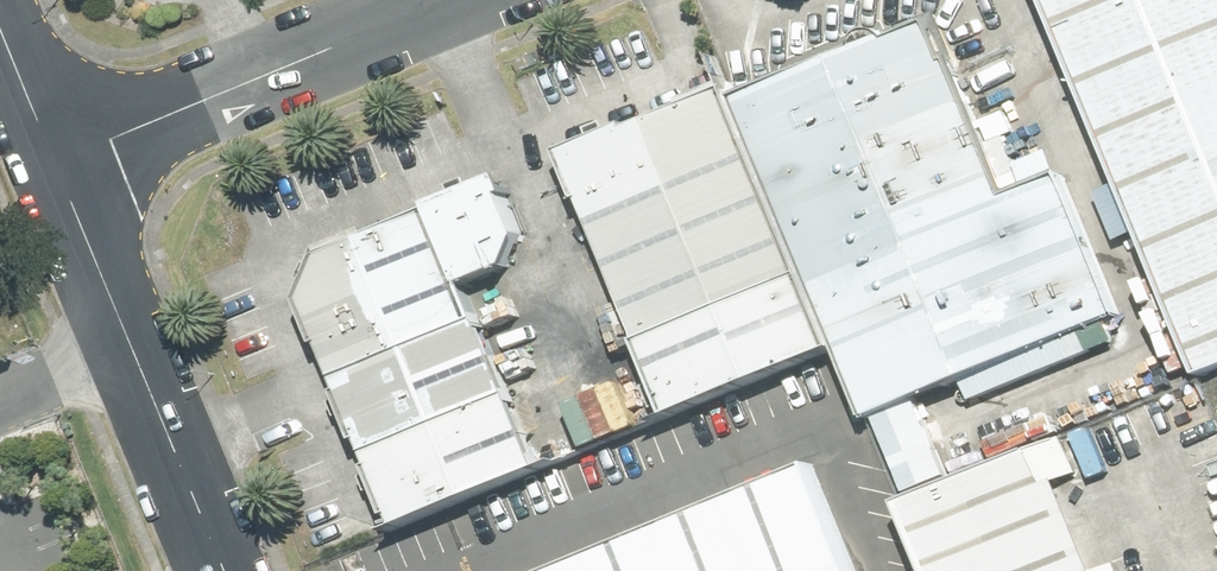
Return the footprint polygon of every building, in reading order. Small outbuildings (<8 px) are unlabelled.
[(1187,370),(1216,358),(1216,0),(1038,0),(1187,370)] [(943,31),(746,110),(875,429),(1131,328),(1073,185),(1014,208),(943,31)] [(846,358),(741,97),(574,163),(679,424),(846,358)] [(505,180),(435,208),(462,276),(532,249),(505,180)] [(311,285),(337,349),(470,296),(462,276),(435,208),(324,248),(311,285)] [(337,349),(372,437),(506,384),(470,296),(337,349)] [(372,437),(408,526),(542,473),(506,384),(372,437)] [(937,570),(984,570),(1089,529),(1051,436),(906,493),(937,570)] [(584,570),(866,570),(827,474),(584,570)] [(1089,529),(984,570),(1106,570),(1089,529)]
